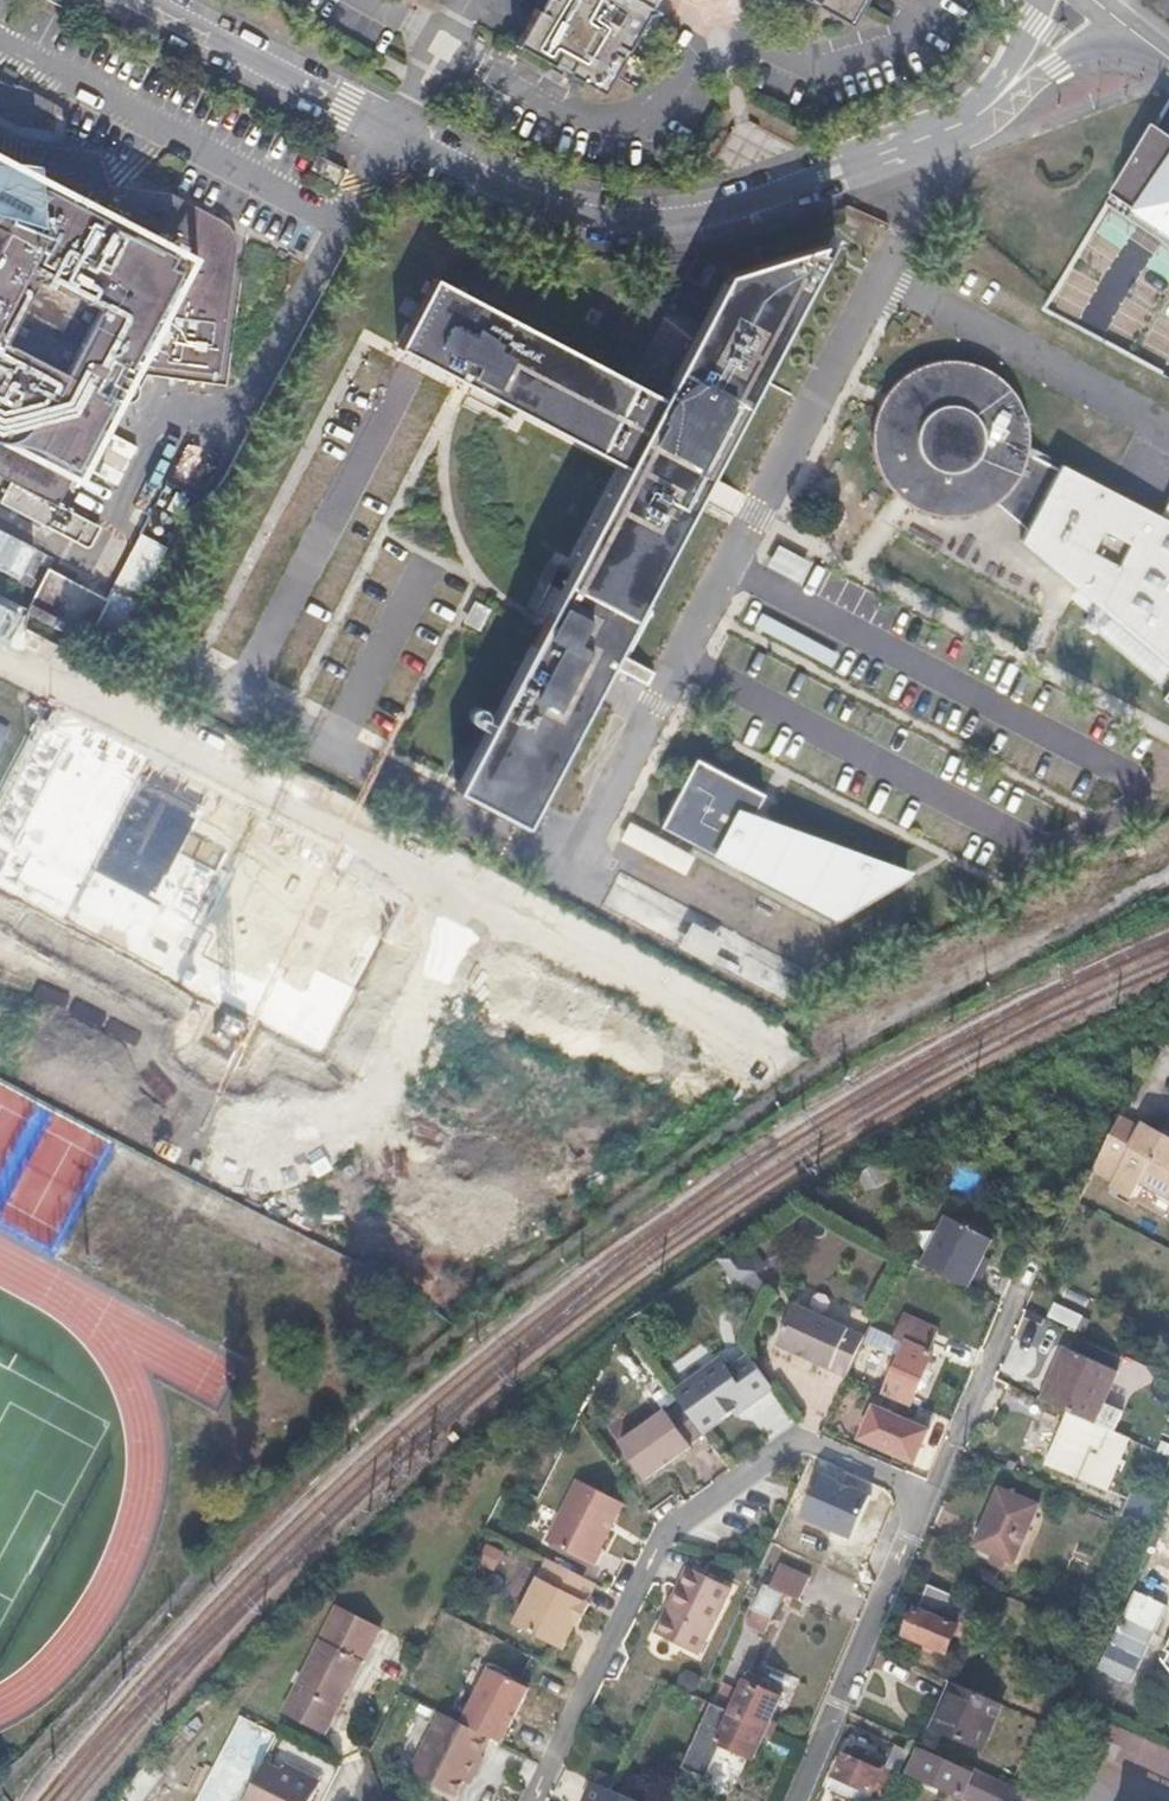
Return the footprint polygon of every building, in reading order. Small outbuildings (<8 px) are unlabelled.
[(518,40),(601,88),(645,11),(659,8),(651,3),(653,0),(540,0),(518,40)] [(846,21),(859,0),(809,0),(846,21)] [(1158,127),(1115,197),(1140,212),(1134,221),(1168,245),(1168,135),(1158,127)] [(9,470),(17,474),(6,497),(92,542),(96,540),(107,520),(61,497),(134,356),(223,366),(242,212),(177,179),(45,162),(39,149),(34,143),(19,139),(5,144),(0,151),(0,467),(9,470)] [(345,169),(315,154),(307,168),(338,184),(345,169)] [(829,235),(732,270),(669,397),(439,279),(403,348),(635,465),(466,791),(534,827),(828,247),(823,245),(829,235)] [(1027,449),(1029,429),(1025,407),(1011,384),(993,368),(964,356),(937,356),(918,363),(900,374),(885,390),(875,411),(871,435),(874,455),(883,477),(900,496),(919,507),(940,513),(966,512),(987,504),(1022,524),(1016,535),(1168,665),(1168,519),(1055,459),(1054,464),(1027,449)] [(115,594),(139,607),(173,542),(149,530),(115,594)] [(54,562),(31,606),(92,638),(115,594),(54,562)] [(115,594),(92,638),(117,650),(139,607),(115,594)] [(766,793),(698,758),(665,827),(732,860),(738,846),(754,854),(749,867),(838,912),(863,897),(859,896),(861,887),(872,891),(908,869),(754,815),(766,793)] [(683,872),(693,854),(630,819),(620,837),(683,872)] [(787,999),(805,963),(618,871),(600,906),(787,999)] [(1092,1172),(1113,1182),(1110,1187),(1131,1199),(1139,1184),(1168,1199),(1168,1141),(1143,1127),(1142,1129),(1120,1118),(1092,1172)] [(859,1171),(868,1187),(887,1177),(878,1160),(859,1171)] [(84,1223),(151,1253),(163,1224),(97,1194),(84,1223)] [(188,1207),(149,1292),(239,1333),(277,1247),(188,1207)] [(974,1295),(983,1278),(991,1262),(985,1259),(993,1242),(948,1219),(923,1267),(974,1295)] [(740,1246),(721,1259),(738,1284),(757,1271),(740,1246)] [(1055,1305),(1049,1318),(1077,1331),(1083,1318),(1055,1305)] [(865,1339),(796,1307),(778,1347),(810,1362),(846,1379),(865,1339)] [(932,1359),(906,1348),(886,1396),(898,1401),(911,1406),(932,1359)] [(1118,1376),(1069,1353),(1058,1379),(1048,1404),(1071,1414),(1097,1426),(1118,1376)] [(722,1360),(674,1393),(683,1405),(704,1435),(727,1419),(742,1408),(744,1411),(775,1389),(751,1356),(730,1371),(722,1360)] [(668,1415),(666,1412),(619,1445),(645,1481),(670,1463),(691,1448),(689,1445),(704,1435),(683,1405),(668,1415)] [(1097,1426),(1071,1414),(1060,1442),(1048,1469),(1107,1494),(1123,1456),(1093,1443),(1100,1427),(1097,1426)] [(1129,1440),(1100,1427),(1093,1443),(1123,1456),(1129,1440)] [(624,1504),(579,1481),(547,1543),(597,1567),(605,1551),(602,1549),(612,1529),(624,1504)] [(1038,1508),(998,1491),(986,1520),(974,1548),(1014,1565),(1038,1508)] [(1154,1501),(1132,1492),(1122,1516),(1143,1525),(1154,1501)] [(596,1584),(548,1560),(514,1626),(563,1651),(575,1625),(578,1627),(584,1615),(589,1605),(587,1603),(596,1584)] [(770,1589),(764,1586),(748,1622),(766,1630),(782,1595),(798,1602),(809,1579),(780,1566),(770,1589)] [(697,1658),(722,1609),(731,1591),(689,1570),(674,1600),(655,1637),(697,1658)] [(1118,1583),(1106,1579),(1099,1597),(1110,1601),(1118,1583)] [(918,1613),(915,1612),(904,1636),(947,1655),(955,1637),(982,1649),(988,1633),(968,1625),(976,1607),(929,1587),(924,1600),(918,1613)] [(371,1628),(328,1606),(275,1714),(317,1735),(371,1628)] [(529,1689),(490,1669),(462,1724),(490,1739),(501,1745),(515,1717),(529,1689)] [(748,1676),(745,1675),(729,1713),(731,1713),(766,1729),(779,1698),(760,1690),(763,1682),(748,1676)] [(993,1703),(949,1684),(940,1705),(932,1726),(975,1745),(993,1703)] [(787,1738),(781,1735),(776,1733),(766,1729),(731,1713),(718,1742),(701,1779),(725,1789),(741,1755),(773,1770),(787,1738)] [(462,1724),(441,1714),(409,1774),(456,1798),(467,1775),(473,1778),(478,1768),(483,1758),(481,1757),(490,1739),(462,1724)] [(246,1720),(238,1716),(196,1800),(244,1800),(263,1763),(277,1735),(246,1720)] [(1091,1747),(1168,1783),(1168,1748),(1104,1718),(1091,1747)] [(844,1756),(839,1767),(835,1778),(887,1800),(888,1800),(897,1780),(882,1773),(885,1766),(850,1751),(848,1757),(844,1756)] [(919,1763),(914,1774),(970,1798),(979,1775),(924,1752),(919,1763)] [(318,1781),(285,1765),(281,1772),(263,1763),(244,1800),(309,1800),(318,1781)] [(591,1784),(584,1800),(634,1800),(591,1784)] [(1028,1791),(1024,1800),(1056,1800),(1029,1789),(1028,1791)]
